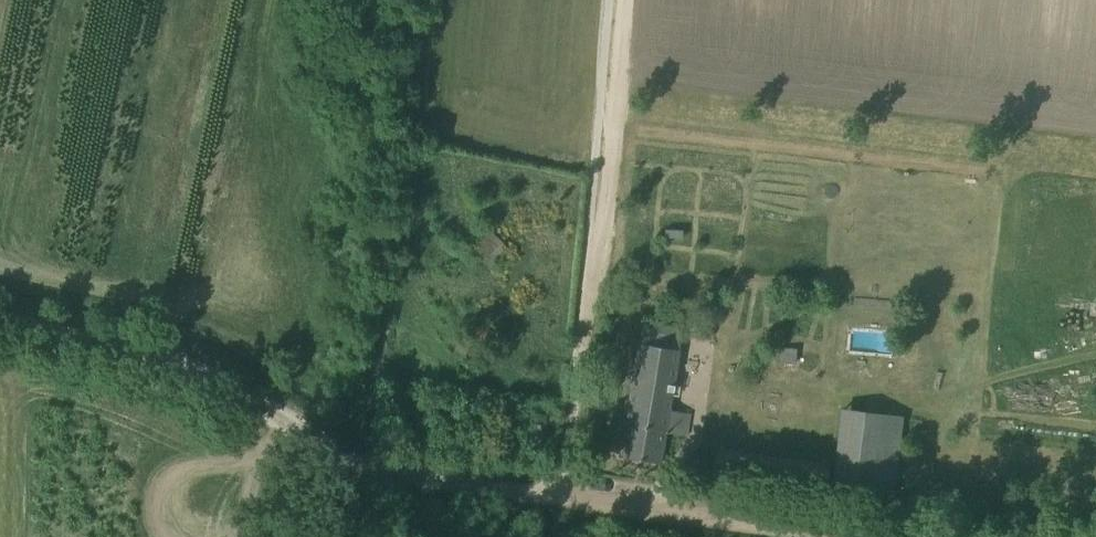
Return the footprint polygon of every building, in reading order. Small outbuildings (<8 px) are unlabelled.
[(471,251),(490,267),(507,247),(489,231),(471,251)] [(680,349),(678,349),(681,327),(643,321),(639,343),(638,343),(619,456),(661,463),(666,432),(684,435),(687,412),(670,410),(680,349)] [(889,475),(894,438),(900,438),(903,418),(863,413),(860,432),(868,433),(866,449),(872,450),(869,474),(850,472),(847,491),(893,497),(896,476),(889,475)]
